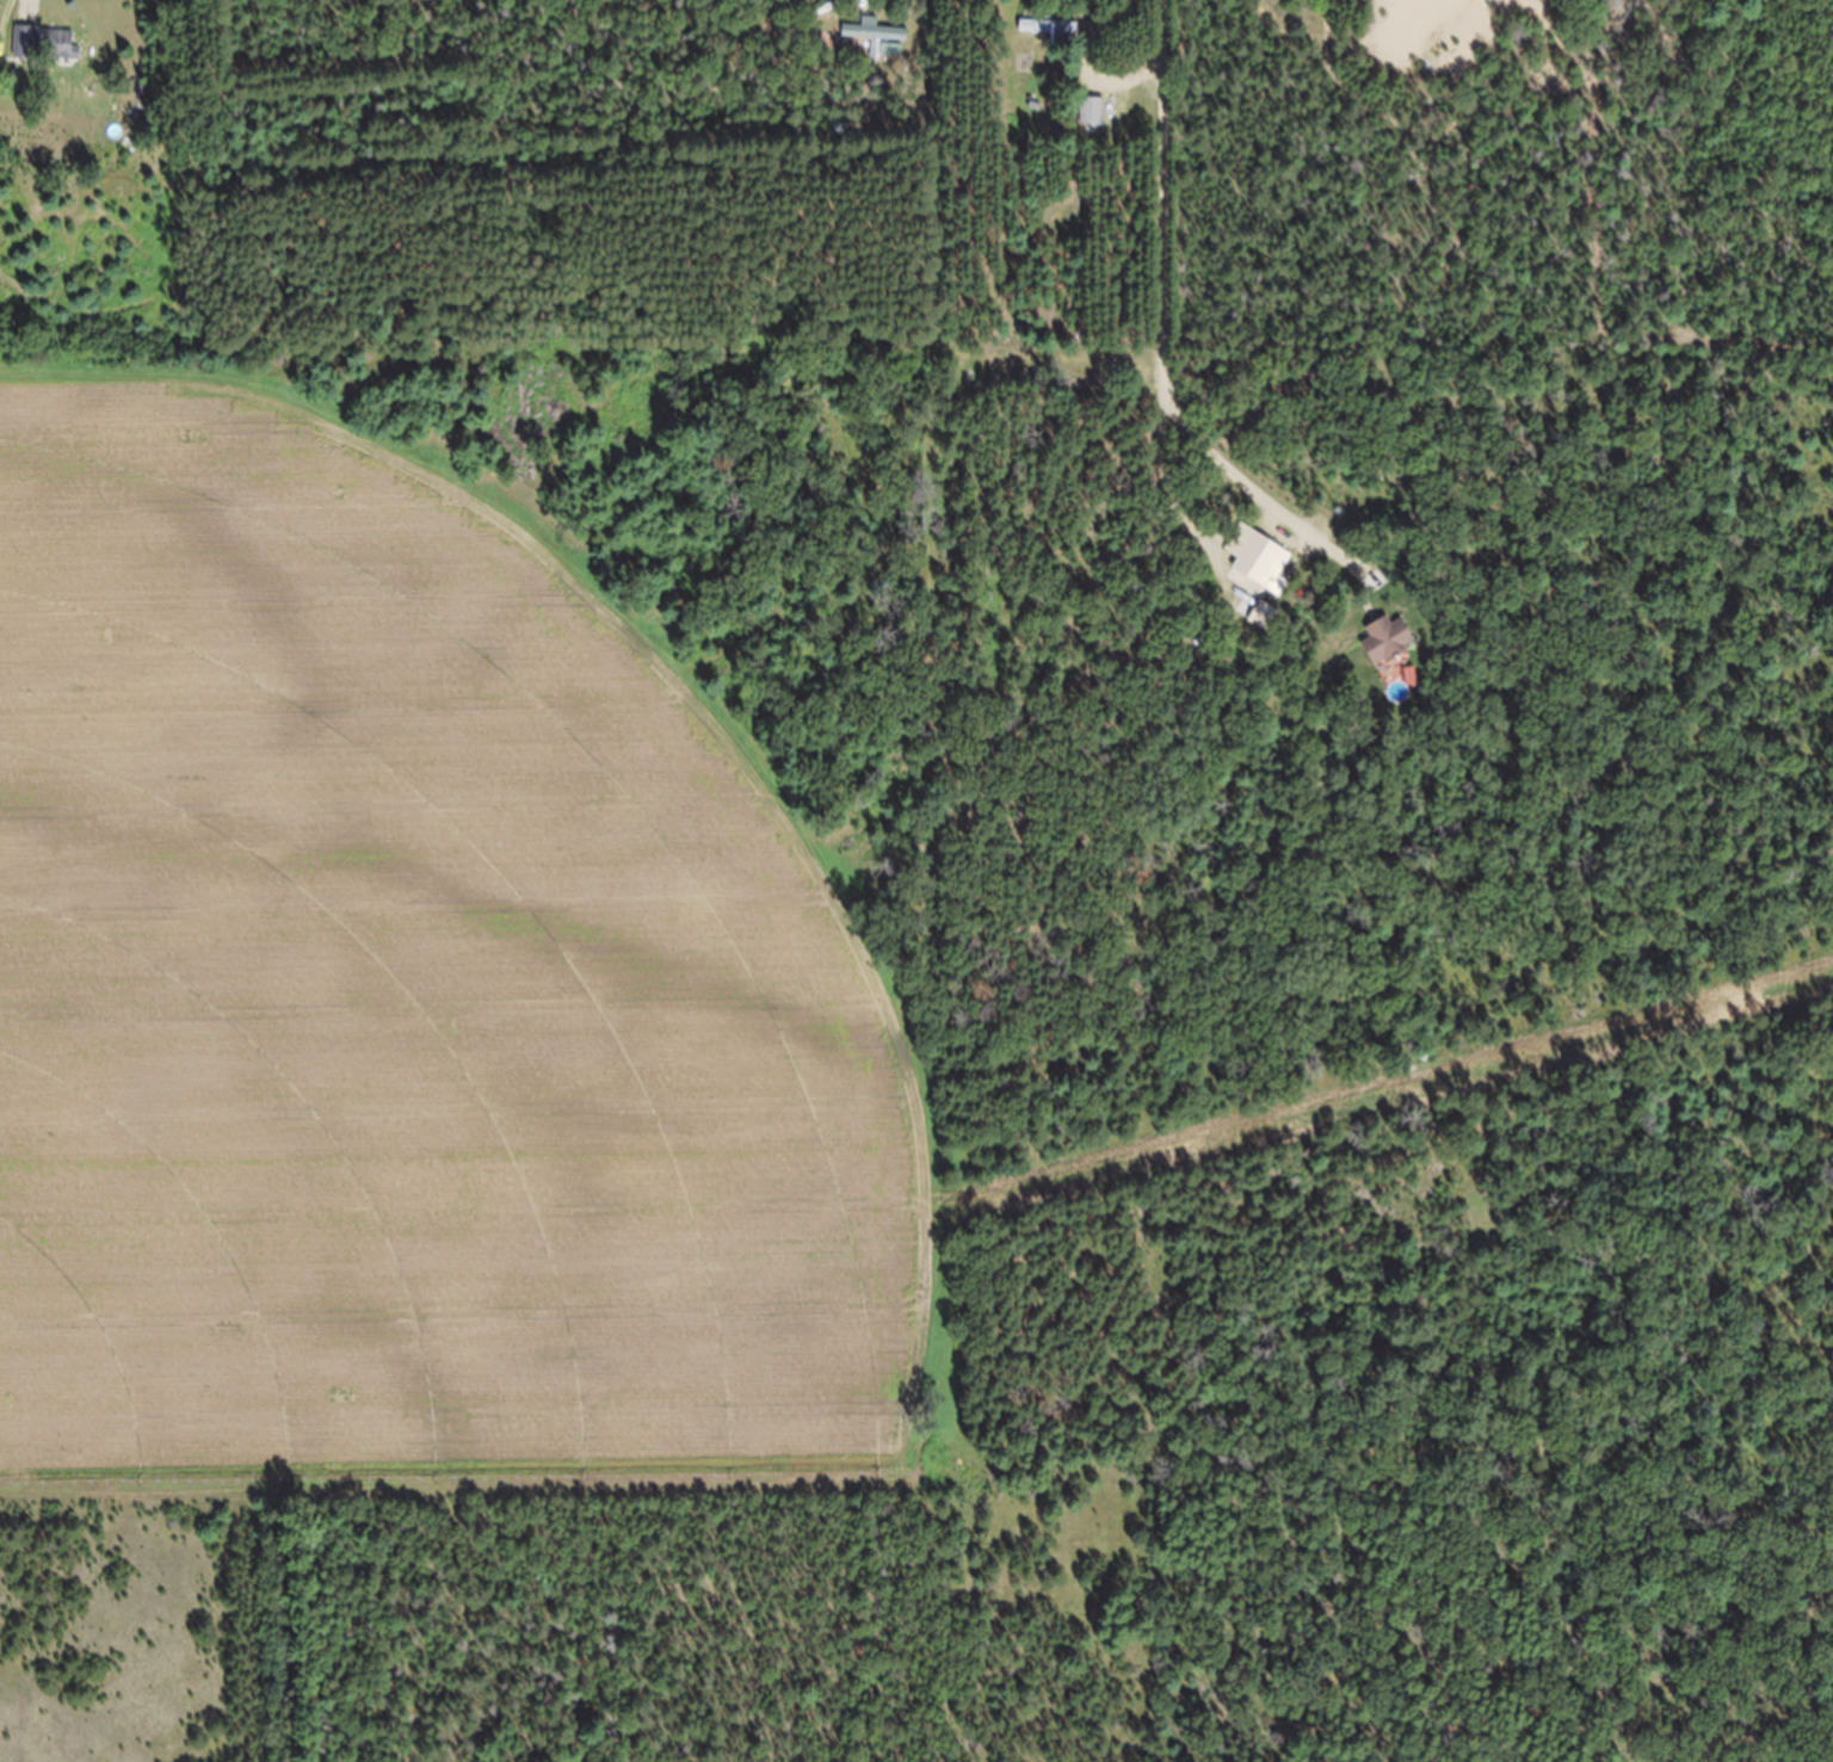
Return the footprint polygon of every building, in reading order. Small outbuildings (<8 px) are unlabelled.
[(880,41),(880,31),(865,31),(865,39),(845,38),(845,51),(876,52),(875,70),(908,71),(909,42),(880,41)] [(1081,35),(1022,35),(1022,48),(1081,48),(1081,35)] [(17,41),(16,71),(82,73),(83,61),(75,60),(76,43),(17,41)] [(1107,140),(1107,113),(1084,113),(1084,140),(1107,140)] [(1295,568),(1256,545),(1234,583),(1282,612),(1292,595),(1283,589),(1295,568)] [(1406,633),(1393,638),(1390,631),(1367,641),(1372,652),(1364,656),(1374,680),(1418,660),(1406,633)]
